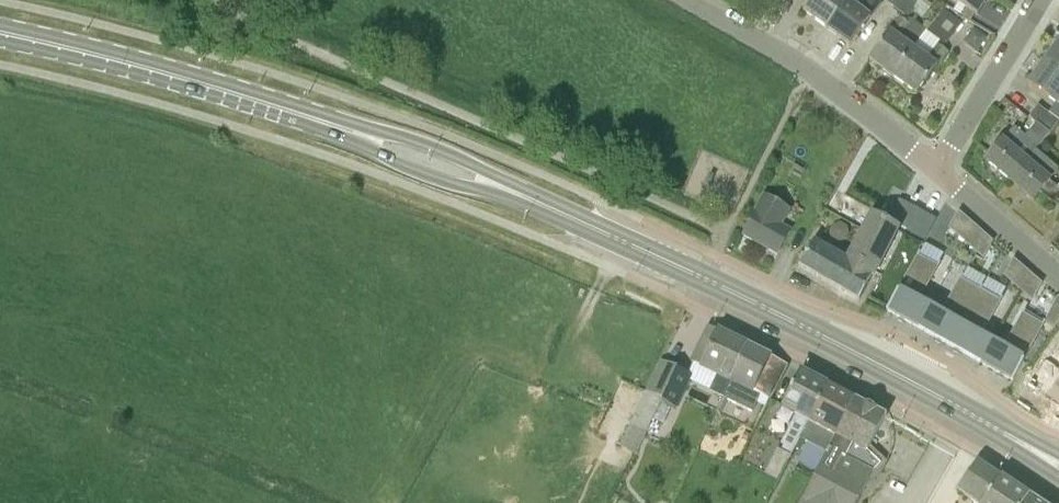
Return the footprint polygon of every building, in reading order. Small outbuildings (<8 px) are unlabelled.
[(803,12),(828,30),(848,3),(847,2),(848,0),(811,0),(803,12)] [(863,28),(881,4),(875,0),(869,0),(860,12),(848,3),(828,30),(850,46),(863,28)] [(920,0),(899,0),(893,9),(902,15),(890,31),(869,60),(893,78),(913,50),(925,32),(907,18),(912,11),(920,0)] [(899,0),(881,0),(893,9),(899,0)] [(986,0),(952,0),(977,16),(986,0)] [(893,78),(917,95),(948,52),(942,49),(961,23),(942,9),(925,32),(913,50),(893,78)] [(1046,60),(1058,70),(1058,43),(1046,60)] [(1046,60),(1029,84),(1057,105),(1050,115),(1058,122),(1058,70),(1046,60)] [(1050,115),(1038,106),(1028,118),(1035,124),(1024,137),(1014,128),(1002,141),(985,160),(1009,180),(1035,151),(1050,134),(1058,122),(1050,115)] [(1048,163),(1035,151),(1009,180),(1033,200),(1040,192),(1053,204),(1058,196),(1058,190),(1049,181),(1058,171),(1048,163)] [(765,195),(756,212),(780,226),(789,210),(765,195)] [(873,216),(849,258),(874,271),(896,231),(896,230),(904,234),(923,245),(936,221),(935,220),(917,210),(900,200),(886,224),(873,216)] [(756,212),(742,235),(778,255),(791,232),(780,226),(756,212)] [(965,219),(959,213),(950,229),(956,234),(965,219)] [(992,242),(986,237),(977,253),(983,258),(992,242)] [(874,271),(849,258),(849,259),(815,240),(799,267),(859,301),(872,278),(871,278),(874,271)] [(917,328),(928,308),(919,303),(941,264),(939,263),(938,266),(919,256),(925,245),(923,245),(886,311),(917,328)] [(1011,282),(1019,266),(1013,261),(1005,277),(1011,282)] [(956,262),(952,269),(958,272),(962,265),(956,262)] [(949,346),(982,287),(980,290),(962,280),(963,277),(962,276),(940,315),(928,308),(917,328),(949,346)] [(981,364),(992,344),(981,338),(1003,299),(1001,298),(1000,301),(981,291),(983,288),(982,287),(949,346),(981,364)] [(1046,323),(1054,327),(1058,321),(1058,300),(1058,299),(1045,322),(1046,323)] [(1046,323),(1045,322),(1044,322),(1043,325),(1024,315),(1026,312),(1024,311),(1003,350),(992,344),(981,364),(1013,382),(1046,323)] [(707,327),(690,362),(693,363),(694,363),(700,366),(718,375),(710,391),(710,392),(723,398),(731,381),(747,347),(716,332),(709,328),(707,327)] [(723,398),(717,412),(721,414),(727,400),(752,412),(761,395),(771,400),(778,386),(788,366),(771,358),(747,347),(731,381),(723,398)] [(661,363),(647,393),(654,396),(662,400),(676,370),(669,366),(661,363)] [(662,400),(660,404),(675,411),(691,377),(676,370),(662,400)] [(777,450),(771,462),(775,464),(783,468),(790,456),(799,439),(826,386),(800,373),(790,392),(783,408),(796,415),(781,444),(784,446),(781,451),(777,450)] [(828,453),(855,401),(826,386),(799,439),(828,453)] [(662,400),(654,396),(647,393),(622,447),(637,454),(660,404),(662,400)] [(859,486),(874,459),(867,453),(885,417),(855,401),(828,453),(821,466),(859,486)] [(870,479),(873,473),(880,465),(874,459),(859,486),(821,466),(801,502),(856,502),(870,479)] [(959,493),(973,502),(984,502),(1001,479),(978,464),(966,483),(959,493)] [(1030,499),(1006,483),(1001,479),(984,502),(1027,502),(1030,499)]
